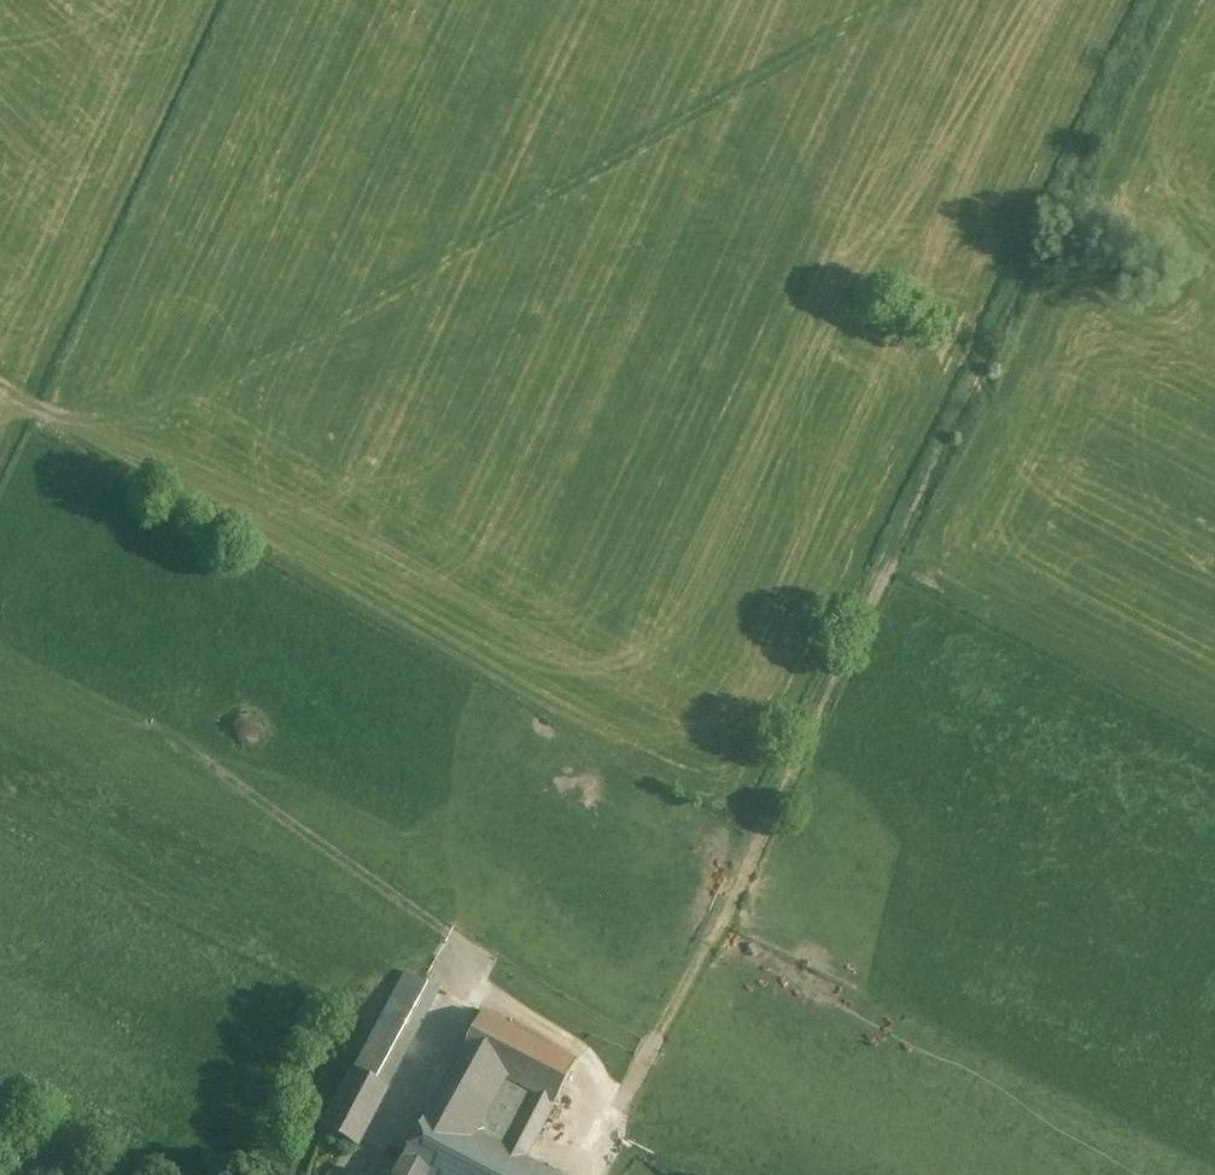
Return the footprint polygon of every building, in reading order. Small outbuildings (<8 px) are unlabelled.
[(439,992),(404,974),(382,1016),(416,1034),(439,992)] [(429,1111),(398,1170),(409,1174),(551,1174),(525,1161),(576,1063),(481,1014),(459,1058),(533,1096),(505,1150),(429,1111)] [(416,1034),(382,1016),(371,1036),(406,1054),(416,1034)] [(406,1054),(371,1036),(353,1071),(387,1089),(406,1054)] [(533,1096),(459,1058),(429,1111),(505,1150),(533,1096)] [(353,1071),(322,1130),(356,1147),(387,1089),(353,1071)]
